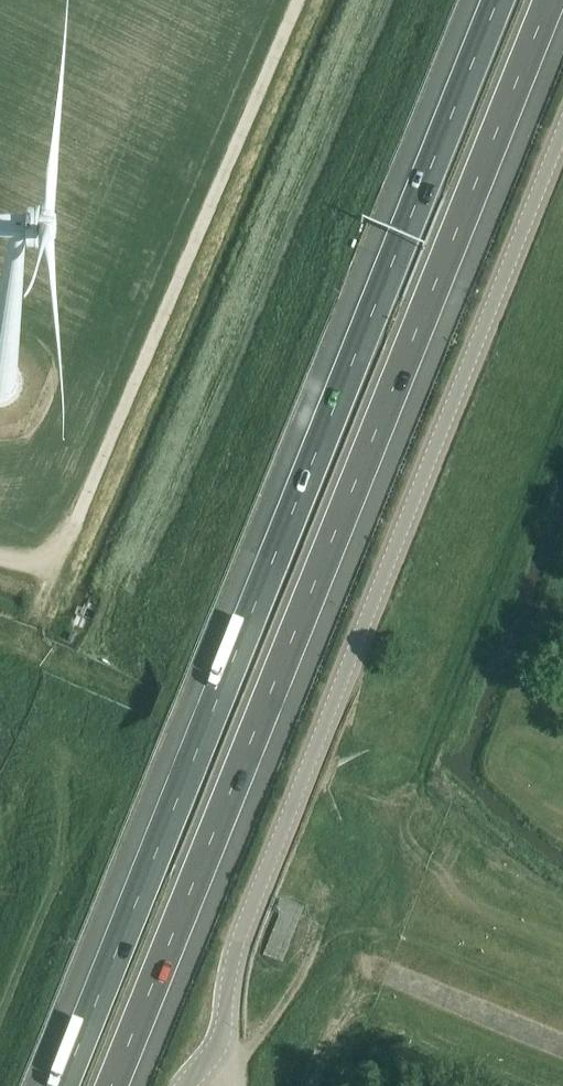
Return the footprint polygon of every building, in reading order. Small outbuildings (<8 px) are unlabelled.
[(1,409),(11,406),(18,400),(23,391),(24,381),(22,372),(15,364),(7,359),(0,358),(0,409),(1,409)]
